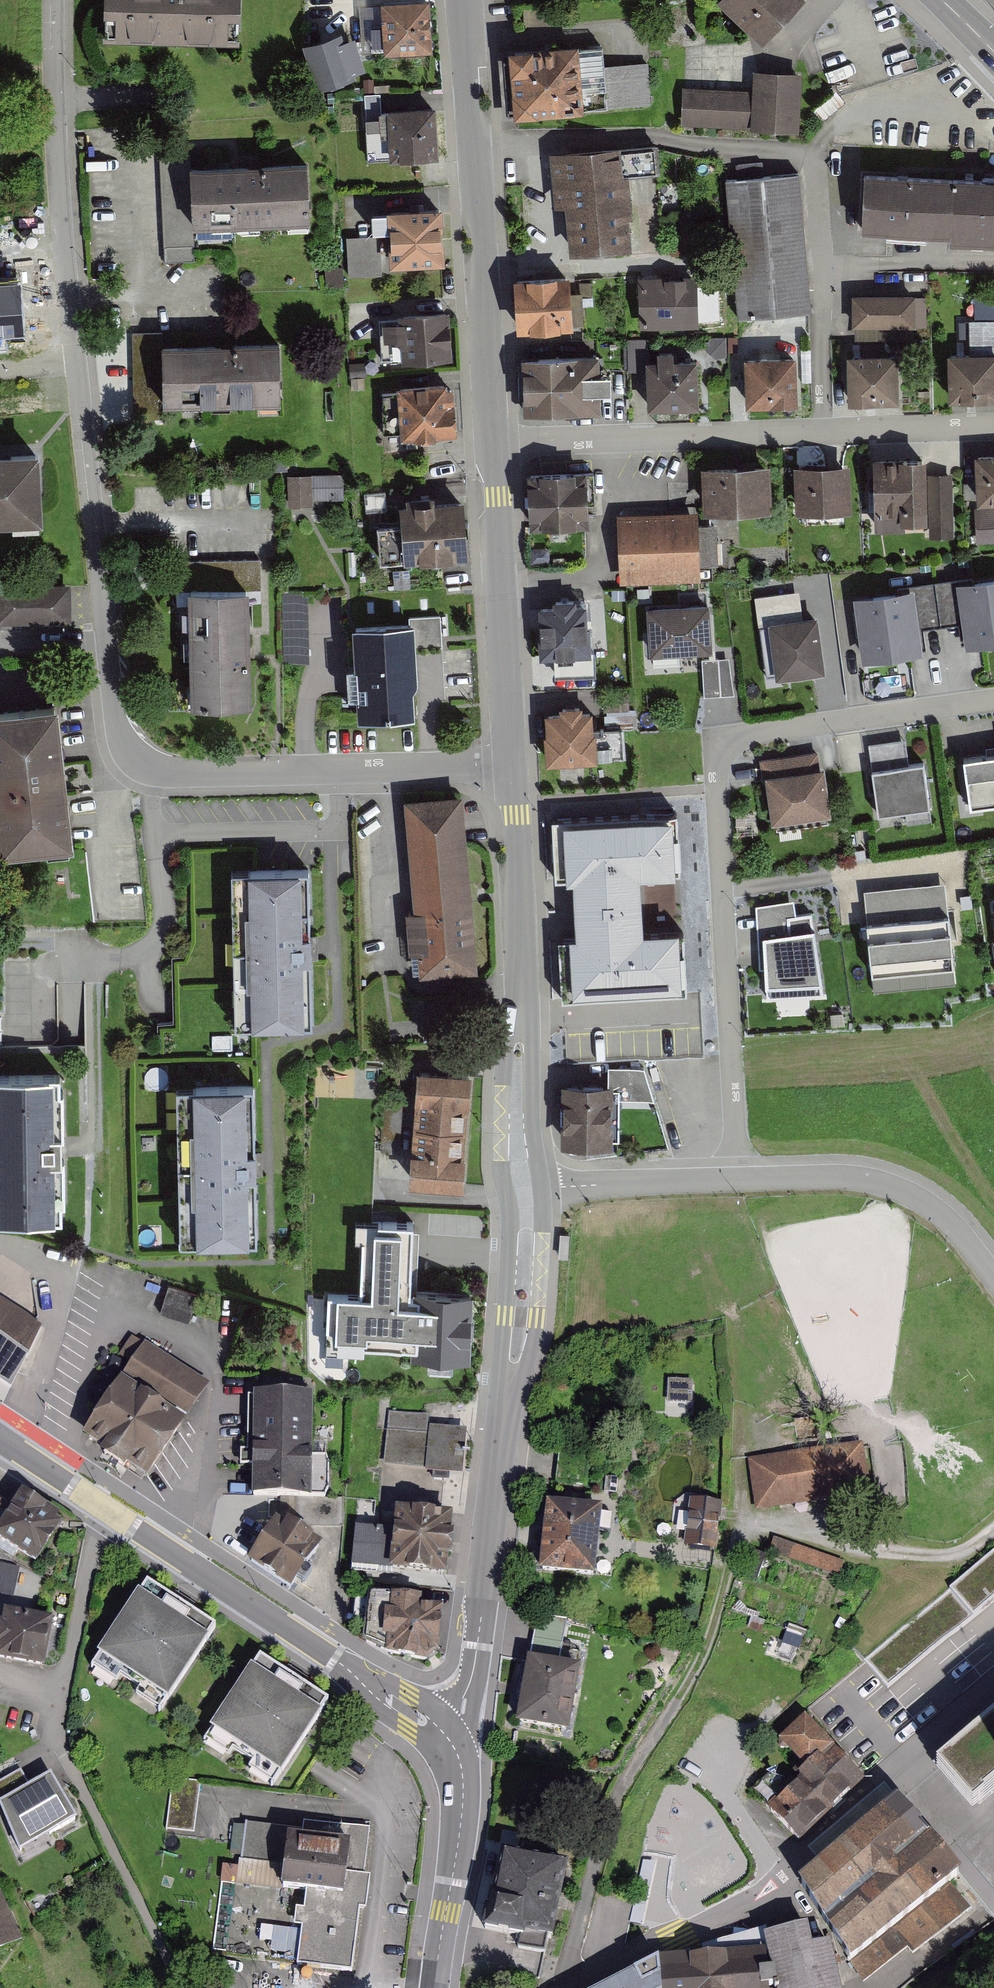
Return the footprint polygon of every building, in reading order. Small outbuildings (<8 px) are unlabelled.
[(101,42),(240,47),(241,0),(103,0),(101,42)] [(384,50),(432,48),(429,0),(381,0),(384,50)] [(720,7),(763,44),(802,0),(726,0),(720,7)] [(339,36),(307,46),(319,82),(351,71),(339,36)] [(604,42),(498,49),(504,114),(589,108),(649,104),(647,63),(605,64),(604,42)] [(802,70),(753,68),(752,89),(750,126),(800,128),(802,70)] [(681,123),(750,126),(752,89),(683,86),(681,123)] [(421,109),(389,111),(391,160),(442,157),(439,109),(421,109)] [(632,150),(551,155),(554,208),(568,207),(571,257),(638,253),(632,150)] [(306,165),(190,172),(194,231),(309,224),(306,165)] [(802,175),(729,181),(742,322),(814,315),(802,175)] [(865,176),(862,233),(949,237),(949,246),(993,248),(993,182),(865,176)] [(442,203),(387,205),(390,261),(445,259),(442,203)] [(379,234),(346,236),(348,275),(382,274),(379,234)] [(700,280),(640,282),(642,333),(701,331),(700,280)] [(4,336),(3,327),(21,326),(19,281),(0,282),(0,336),(4,336)] [(571,281),(515,283),(518,336),(574,334),(571,281)] [(920,297),(856,295),(855,332),(919,333),(920,297)] [(456,319),(388,320),(389,369),(457,367),(456,319)] [(658,357),(646,358),(647,406),(698,405),(696,356),(674,357),(673,347),(658,348),(658,357)] [(278,348),(161,353),(163,415),(280,410),(278,348)] [(599,351),(522,354),(524,410),(602,407),(599,351)] [(950,358),(951,406),(993,404),(993,356),(950,358)] [(901,357),(851,359),(853,408),(903,406),(901,357)] [(797,361),(747,364),(749,410),(799,408),(797,361)] [(458,390),(394,393),(397,446),(460,443),(458,390)] [(0,448),(0,518),(43,516),(40,446),(0,448)] [(974,452),(977,501),(993,500),(993,450),(974,452)] [(926,463),(876,464),(876,532),(926,531),(926,463)] [(771,469),(706,470),(708,518),(773,516),(771,469)] [(852,469),(797,469),(797,514),(852,514),(852,469)] [(952,472),(930,472),(932,537),(954,536),(952,472)] [(342,473),(287,474),(288,506),(313,505),(313,499),(343,498),(342,473)] [(588,474),(530,477),(532,529),(590,526),(588,474)] [(469,554),(464,496),(399,501),(400,520),(403,556),(404,559),(469,554)] [(974,507),(976,542),(993,541),(993,506),(974,507)] [(698,512),(620,518),(626,585),(703,579),(702,563),(722,561),(719,528),(700,529),(698,512)] [(380,558),(403,556),(400,520),(377,522),(380,558)] [(957,581),(962,623),(966,646),(993,642),(993,576),(957,581)] [(957,581),(914,587),(920,629),(962,623),(957,581)] [(71,621),(71,583),(0,584),(0,622),(71,621)] [(249,585),(187,587),(191,705),(252,703),(249,585)] [(914,587),(853,595),(862,660),(923,652),(920,629),(914,587)] [(768,621),(803,616),(799,590),(754,596),(758,622),(768,621)] [(555,610),(538,611),(541,662),(591,659),(588,607),(578,608),(577,601),(554,602),(555,610)] [(709,601),(647,605),(650,653),(712,649),(709,601)] [(803,616),(768,621),(776,676),(826,670),(818,614),(803,616)] [(414,621),(353,624),(358,716),(414,713),(413,685),(417,680),(414,621)] [(729,658),(702,659),(704,695),(734,694),(729,658)] [(633,721),(631,692),(605,694),(607,723),(633,721)] [(559,710),(544,710),(547,761),(596,759),(593,708),(583,708),(582,703),(559,704),(559,710)] [(0,718),(0,864),(70,856),(56,713),(0,718)] [(626,759),(625,734),(602,735),(604,760),(626,759)] [(868,743),(872,767),(909,762),(906,738),(868,743)] [(821,751),(767,757),(774,825),(828,820),(821,751)] [(963,755),(970,806),(993,802),(993,751),(963,755)] [(930,807),(924,760),(909,762),(872,767),(878,814),(930,807)] [(464,799),(405,804),(420,979),(479,974),(464,799)] [(677,810),(552,817),(555,877),(573,876),(576,936),(558,937),(562,998),(687,991),(683,930),(644,932),(640,873),(680,871),(677,810)] [(896,903),(863,907),(870,972),(943,965),(938,918),(952,916),(947,870),(893,875),(896,903)] [(307,874),(236,876),(241,1023),(311,1021),(307,874)] [(798,901),(759,905),(769,1001),(822,996),(813,915),(800,916),(798,901)] [(471,1075),(416,1070),(406,1180),(461,1185),(471,1075)] [(0,1074),(0,1220),(64,1219),(62,1073),(0,1074)] [(253,1083),(176,1086),(181,1240),(259,1238),(253,1083)] [(612,1083),(565,1083),(565,1142),(611,1142),(612,1083)] [(352,1288),(323,1287),(321,1355),(351,1356),(351,1348),(410,1350),(410,1356),(470,1358),(472,1292),(417,1290),(419,1217),(354,1215),(352,1288)] [(11,1390),(42,1327),(0,1299),(0,1383),(11,1390)] [(207,1387),(143,1345),(79,1441),(143,1483),(147,1477),(187,1416),(207,1387)] [(668,1379),(667,1403),(692,1404),(692,1380),(668,1379)] [(313,1396),(254,1396),(253,1498),(332,1499),(332,1460),(313,1460),(313,1396)] [(433,1416),(394,1413),(390,1462),(429,1465),(428,1475),(467,1478),(470,1437),(431,1434),(433,1416)] [(837,1447),(754,1456),(760,1505),(843,1496),(837,1447)] [(19,1493),(0,1525),(0,1539),(41,1564),(67,1522),(19,1493)] [(723,1503),(690,1499),(684,1547),(716,1551),(723,1503)] [(601,1508),(546,1503),(539,1573),(594,1578),(596,1566),(600,1519),(601,1508)] [(394,1528),(357,1526),(353,1573),(450,1579),(455,1511),(396,1507),(394,1528)] [(322,1547),(278,1516),(247,1561),(291,1591),(322,1547)] [(864,1660),(888,1688),(993,1599),(993,1551),(864,1660)] [(217,1631),(145,1584),(95,1660),(167,1707),(217,1631)] [(390,1600),(368,1598),(363,1642),(386,1655),(427,1664),(439,1655),(444,1610),(421,1608),(422,1598),(391,1595),(390,1600)] [(6,1618),(0,1649),(0,1664),(42,1672),(51,1627),(6,1618)] [(331,1704),(259,1657),(208,1733),(280,1780),(331,1704)] [(580,1669),(527,1660),(517,1723),(570,1732),(580,1669)] [(809,1720),(783,1741),(810,1773),(770,1806),(800,1840),(864,1786),(809,1720)] [(943,1764),(979,1806),(993,1793),(993,1721),(943,1764)] [(21,1770),(0,1782),(0,1803),(30,1787),(21,1770)] [(52,1775),(30,1787),(0,1803),(0,1806),(20,1852),(77,1820),(52,1775)] [(201,1781),(172,1778),(166,1830),(194,1834),(201,1781)] [(916,1957),(978,1905),(894,1803),(794,1885),(872,1979),(909,1949),(916,1957)] [(661,1832),(639,1829),(632,1890),(672,1895),(671,1901),(726,1906),(747,1897),(756,1885),(756,1837),(737,1835),(739,1817),(664,1809),(661,1832)] [(304,1829),(246,1822),(241,1868),(223,1866),(221,1883),(305,1893),(303,1910),(296,1909),(294,1925),(303,1926),(298,1965),(351,1971),(358,1909),(365,1910),(369,1876),(364,1875),(369,1830),(305,1823),(304,1829)] [(569,1866),(500,1852),(483,1931),(521,1939),(521,1935),(548,1941),(553,1942),(569,1866)] [(23,1946),(1,1894),(0,1895),(0,1956),(23,1946)] [(606,1987),(840,1987),(829,1946),(815,1949),(810,1929),(764,1939),(766,1951),(659,1961),(606,1987)] [(545,1954),(548,1941),(521,1935),(521,1939),(519,1948),(545,1954)]
